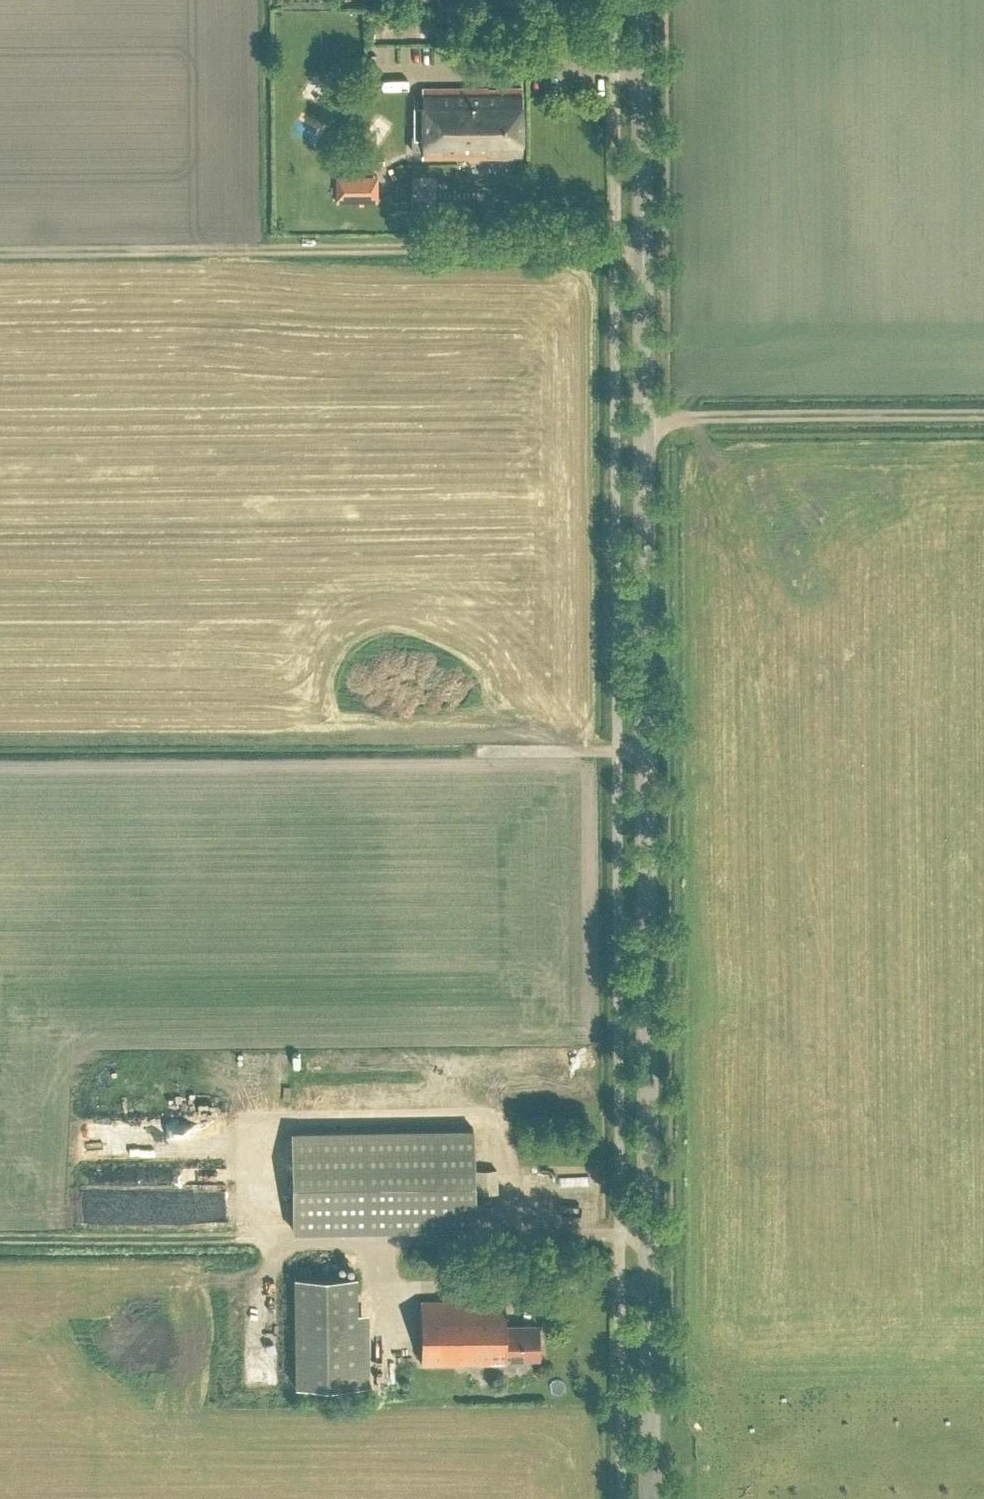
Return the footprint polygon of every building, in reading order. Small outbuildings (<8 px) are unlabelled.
[(521,156),(521,84),(422,85),(422,133),(412,133),(412,148),(422,148),(422,156),(521,156)] [(376,154),(393,132),(377,120),(360,142),(376,154)] [(386,199),(390,177),(379,175),(375,197),(386,199)] [(332,188),(334,215),(377,211),(375,184),(332,188)] [(293,1228),(475,1225),(473,1124),(292,1127),(293,1228)] [(357,1310),(356,1272),(294,1273),(296,1383),(370,1382),(369,1309),(357,1310)] [(505,1325),(505,1298),(421,1299),(422,1363),(506,1361),(506,1355),(539,1354),(539,1325),(505,1325)]
